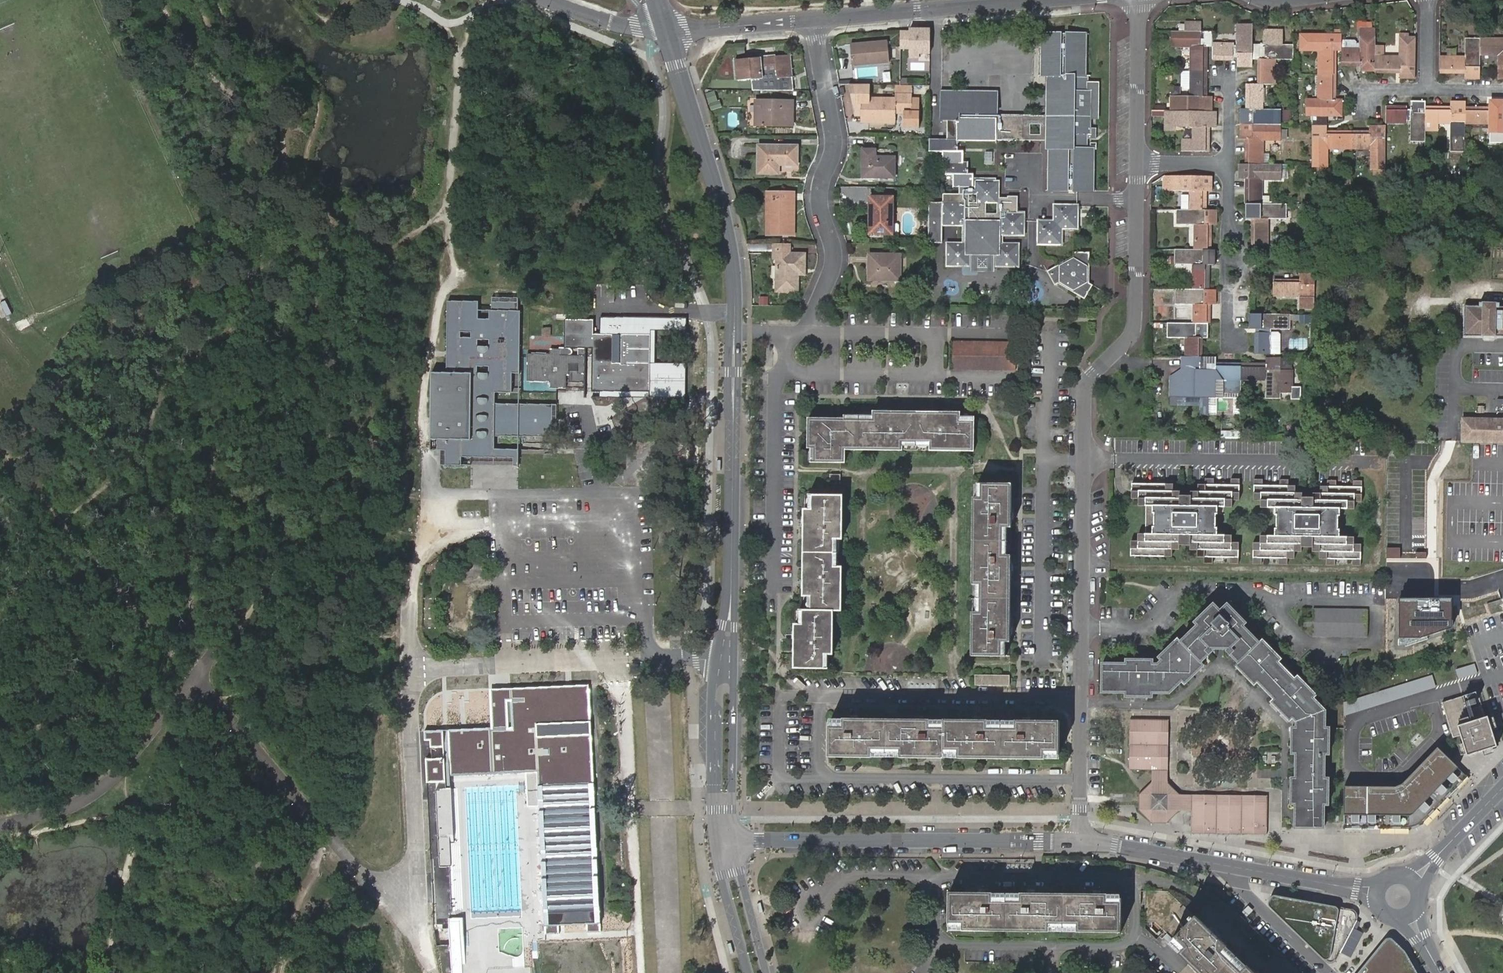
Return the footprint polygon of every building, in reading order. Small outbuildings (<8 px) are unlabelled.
[(1236,44),(1212,44),(1212,46),(1212,58),(1236,58),(1236,65),(1251,65),(1251,59),(1257,59),(1256,84),(1245,84),(1244,108),(1238,108),(1238,139),(1244,139),(1244,164),(1237,164),(1237,178),(1244,179),(1243,219),(1250,219),(1250,244),(1264,244),(1265,219),(1284,219),(1285,204),(1259,204),(1259,179),(1278,179),(1279,164),(1259,164),(1259,139),(1278,139),(1279,109),(1260,108),(1261,84),(1272,84),(1272,59),(1291,59),(1292,44),(1281,44),(1281,30),(1261,30),(1261,44),(1251,44),(1252,26),(1236,25),(1236,44)] [(1359,28),(1359,37),(1374,37),(1374,28),(1359,28)] [(930,32),(910,31),(910,34),(900,34),(900,50),(909,51),(909,60),(919,60),(919,56),(930,56),(930,32)] [(1180,139),(1180,150),(1208,151),(1208,126),(1214,127),(1214,111),(1210,111),(1211,96),(1205,95),(1206,47),(1212,46),(1212,44),(1212,31),(1201,31),(1187,31),(1171,31),(1170,46),(1190,46),(1190,72),(1190,89),(1190,96),(1170,96),(1170,111),(1160,111),(1160,117),(1160,130),(1173,130),(1174,126),(1193,126),(1193,139),(1180,139)] [(1049,117),(1048,143),(1048,151),(1050,151),(1049,193),(1095,194),(1095,150),(1088,150),(1088,135),(1092,135),(1092,93),(1089,93),(1089,76),(1087,76),(1086,34),(1042,34),(1041,77),(1049,77),(1049,117)] [(1340,50),(1340,49),(1340,35),(1299,34),(1299,49),(1319,49),(1318,99),(1305,99),(1305,114),(1339,115),(1340,100),(1333,100),(1334,50),(1340,50)] [(1413,79),(1414,38),(1399,38),(1399,57),(1374,56),(1374,37),(1359,37),(1358,50),(1340,49),(1340,50),(1340,65),(1358,65),(1358,71),(1399,72),(1398,79),(1413,79)] [(1439,57),(1439,72),(1464,72),(1464,79),(1480,79),(1480,55),(1499,55),(1498,79),(1502,79),(1502,39),(1480,39),(1480,38),(1464,38),(1464,57),(1439,57)] [(863,49),(850,50),(852,68),(890,65),(887,43),(863,45),(863,49)] [(1190,89),(1190,72),(1181,72),(1181,87),(1184,89),(1190,89)] [(862,124),(882,124),(882,117),(887,118),(887,125),(896,124),(896,114),(907,115),(907,129),(920,129),(920,99),(913,99),(913,98),(895,97),(895,101),(871,101),(871,97),(871,87),(851,87),(855,106),(862,106),(862,124)] [(895,89),(895,97),(913,98),(913,89),(895,89)] [(959,194),(999,194),(999,185),(978,184),(978,188),(975,188),(975,176),(969,176),(969,166),(964,165),(964,154),(959,154),(959,144),(997,144),(997,142),(1025,143),(1025,125),(997,125),(997,117),(998,93),(942,93),(941,122),(948,122),(947,142),(929,142),(929,153),(943,154),(943,166),(946,166),(945,177),(952,177),(952,187),(959,188),(959,194)] [(770,122),(792,122),(792,103),(763,102),(763,106),(756,106),(755,128),(770,128),(770,122)] [(1489,102),(1489,109),(1464,108),(1464,102),(1449,102),(1449,108),(1424,108),(1424,102),(1409,102),(1409,109),(1384,108),(1384,122),(1409,123),(1409,139),(1423,139),(1423,123),(1449,123),(1448,138),(1448,152),(1463,152),(1463,139),(1464,123),(1465,123),(1465,130),(1476,130),(1476,123),(1489,123),(1489,148),(1502,149),(1502,102),(1489,102)] [(1025,125),(1025,143),(1036,143),(1048,143),(1049,117),(997,117),(997,125),(1025,125)] [(1349,147),(1349,131),(1324,131),(1325,125),(1310,124),(1309,165),(1324,166),(1324,146),(1349,147)] [(1383,169),(1384,125),(1369,125),(1369,132),(1349,131),(1349,147),(1369,147),(1368,169),(1383,169)] [(798,148),(759,147),(758,175),(778,175),(778,166),(798,166),(798,148)] [(876,158),(863,158),(863,180),(895,181),(895,161),(876,160),(876,158)] [(1213,175),(1171,175),(1171,190),(1190,190),(1189,209),(1175,209),(1175,224),(1194,224),(1193,249),(1174,249),(1173,256),(1173,264),(1193,264),(1193,289),(1174,289),(1174,303),(1192,304),(1192,323),(1167,322),(1166,337),(1186,338),(1185,356),(1200,356),(1200,337),(1207,338),(1207,323),(1209,323),(1209,304),(1216,304),(1216,289),(1208,289),(1208,264),(1216,264),(1216,249),(1211,249),(1211,224),(1218,224),(1218,210),(1207,210),(1207,191),(1212,191),(1213,175)] [(1024,215),(1024,197),(1013,197),(1013,200),(999,199),(999,194),(959,194),(959,196),(943,195),(943,226),(964,227),(963,246),(949,246),(949,267),(970,267),(970,254),(998,254),(998,267),(1024,267),(1024,246),(1009,246),(1009,236),(1029,235),(1029,215),(1024,215)] [(795,237),(795,217),(789,217),(789,195),(768,195),(767,223),(772,223),(772,237),(795,237)] [(871,199),(870,222),(874,222),(874,236),(893,237),(894,200),(871,199)] [(1060,223),(1045,224),(1044,245),(1068,245),(1068,230),(1083,229),(1083,207),(1061,208),(1060,223)] [(790,246),(774,245),(774,256),(779,256),(778,262),(779,293),(799,293),(798,276),(798,271),(806,271),(806,257),(790,256),(790,246)] [(1064,286),(1091,301),(1099,286),(1096,284),(1096,254),(1080,253),(1079,258),(1053,273),(1061,287),(1064,286)] [(870,282),(901,283),(901,257),(870,257),(870,282)] [(1297,306),(1312,306),(1312,272),(1297,272),(1297,279),(1272,278),(1271,293),(1297,293),(1297,306)] [(586,372),(593,372),(592,391),(650,392),(650,335),(593,334),(593,319),(565,319),(565,348),(560,348),(560,349),(551,349),(550,354),(528,353),(519,349),(519,298),(493,297),(493,309),(479,309),(478,301),(449,301),(447,372),(433,372),(430,440),(438,440),(438,449),(447,448),(446,465),(460,464),(520,465),(520,454),(552,454),(553,436),(553,405),(520,404),(519,391),(556,393),(557,388),(567,387),(567,376),(570,376),(570,372),(577,372),(577,373),(577,374),(578,375),(579,375),(580,375),(586,375),(586,372)] [(1502,337),(1502,306),(1500,306),(1500,303),(1480,302),(1480,305),(1463,305),(1462,336),(1481,336),(1481,331),(1494,332),(1494,337),(1502,337)] [(1277,352),(1277,333),(1275,331),(1269,331),(1266,331),(1266,327),(1269,327),(1287,328),(1288,312),(1246,312),(1246,327),(1254,328),(1253,352),(1268,353),(1268,352),(1277,352)] [(1014,370),(1014,343),(954,342),(953,369),(1014,370)] [(1185,356),(1182,356),(1181,369),(1170,376),(1169,405),(1199,405),(1199,398),(1199,392),(1185,392),(1185,356)] [(1199,392),(1199,398),(1215,398),(1215,378),(1223,378),(1223,389),(1240,389),(1241,378),(1265,379),(1265,398),(1280,398),(1280,392),(1291,392),(1291,369),(1280,369),(1280,357),(1265,357),(1265,363),(1215,362),(1216,356),(1200,356),(1185,356),(1185,392),(1199,392)] [(1291,359),(1280,359),(1280,369),(1291,369),(1291,359)] [(846,449),(904,450),(904,446),(932,446),(932,450),(975,451),(976,412),(847,410),(846,419),(809,419),(808,462),(846,463),(846,449)] [(1502,443),(1502,418),(1463,417),(1462,442),(1502,443)] [(830,483),(841,483),(841,474),(830,473),(830,483)] [(1172,483),(1132,483),(1132,498),(1138,498),(1138,505),(1145,505),(1154,505),(1154,534),(1145,534),(1138,534),(1138,541),(1130,541),(1130,556),(1171,557),(1172,549),(1179,550),(1179,541),(1189,541),(1189,549),(1196,549),(1196,557),(1203,557),(1203,564),(1212,564),(1212,557),(1229,557),(1229,564),(1238,564),(1238,542),(1231,542),(1231,534),(1215,534),(1216,526),(1213,527),(1213,512),(1216,512),(1216,506),(1232,506),(1232,499),(1239,499),(1239,477),(1230,477),(1230,484),(1214,484),(1213,477),(1204,477),(1204,484),(1197,484),(1197,491),(1190,491),(1190,498),(1179,497),(1179,491),(1172,491),(1172,483)] [(1362,501),(1362,480),(1353,480),(1353,487),(1336,486),(1336,480),(1327,480),(1327,486),(1320,486),(1320,494),(1313,494),(1313,500),(1301,500),(1301,493),(1294,494),(1294,486),(1287,486),(1288,479),(1279,479),(1279,485),(1263,485),(1263,479),(1254,478),(1254,500),(1260,500),(1260,507),(1277,507),(1276,536),(1260,535),(1260,543),(1253,542),(1253,565),(1262,565),(1262,558),(1277,558),(1277,565),(1286,565),(1286,558),(1293,558),(1293,551),(1300,551),(1300,545),(1312,545),(1312,551),(1319,551),(1319,559),(1327,559),(1326,565),(1335,566),(1336,559),(1352,559),(1352,566),(1361,566),(1361,543),(1353,544),(1353,536),(1338,536),(1338,528),(1336,528),(1336,516),(1338,516),(1338,508),(1354,508),(1354,501),(1362,501)] [(1010,657),(1012,555),(1008,555),(1008,528),(1012,528),(1013,484),(974,483),(973,584),(977,584),(977,612),(972,612),(972,656),(1010,657)] [(805,494),(804,610),(795,610),(794,667),(833,668),(834,610),(842,611),(843,567),(838,567),(838,539),(843,539),(843,495),(805,494)] [(1145,505),(1145,534),(1154,534),(1154,505),(1145,505)] [(1193,626),(1177,642),(1198,665),(1211,651),(1223,652),(1236,665),(1258,643),(1242,627),(1244,623),(1224,604),(1218,610),(1212,603),(1190,624),(1193,626)] [(1367,610),(1313,608),(1313,618),(1304,618),(1304,627),(1313,627),(1313,636),(1367,637),(1367,610)] [(1152,663),(1152,659),(1124,659),(1124,662),(1100,662),(1098,693),(1123,694),(1123,698),(1150,699),(1151,694),(1168,694),(1180,683),(1184,685),(1201,668),(1198,665),(1177,642),(1174,638),(1155,658),(1158,661),(1156,663),(1152,663)] [(1236,665),(1234,667),(1253,686),(1256,684),(1271,699),(1268,703),(1288,723),(1291,720),(1295,723),(1324,710),(1314,699),(1315,695),(1296,675),(1293,678),(1278,662),(1281,659),(1261,639),(1258,643),(1236,665)] [(1476,675),(1473,666),(1461,670),(1464,679),(1476,675)] [(974,685),(1010,685),(1010,674),(974,674),(974,685)] [(1344,716),(1436,688),(1432,676),(1343,704),(1344,716)] [(540,808),(545,934),(558,934),(558,926),(585,925),(586,933),(600,933),(599,922),(599,915),(599,903),(591,690),(512,693),(514,729),(498,730),(426,732),(427,742),(431,742),(432,749),(450,748),(451,773),(474,772),(474,776),(526,774),(527,808),(540,808)] [(1464,705),(1462,698),(1441,705),(1443,712),(1464,705)] [(1464,705),(1443,712),(1452,739),(1460,736),(1466,757),(1497,747),(1486,717),(1484,718),(1481,707),(1470,711),(1473,721),(1470,722),(1464,705)] [(1466,705),(1464,705),(1470,722),(1473,721),(1470,711),(1468,711),(1466,705)] [(1293,804),(1293,827),(1324,828),(1324,804),(1329,804),(1329,775),(1323,775),(1324,752),(1330,753),(1330,729),(1324,728),(1324,710),(1295,723),(1294,727),(1290,727),(1290,752),(1294,751),(1293,773),(1289,774),(1289,802),(1293,804)] [(1136,767),(1152,767),(1162,767),(1162,754),(1158,731),(1162,731),(1162,718),(1137,717),(1137,729),(1133,729),(1133,755),(1136,755),(1136,767)] [(929,719),(829,718),(829,755),(873,757),(873,752),(900,753),(900,757),(945,758),(944,754),(958,754),(958,758),(1059,759),(1060,721),(1015,720),(1016,725),(987,724),(987,720),(944,720),(944,724),(929,723),(929,719)] [(1162,754),(1162,767),(1167,767),(1167,718),(1162,718),(1162,731),(1158,731),(1162,754)] [(1343,786),(1342,829),(1407,829),(1413,828),(1417,827),(1422,825),(1425,823),(1467,778),(1437,748),(1402,785),(1394,787),(1343,786)] [(445,760),(427,760),(428,784),(446,783),(445,760)] [(1152,780),(1167,780),(1167,767),(1162,767),(1152,767),(1152,780)] [(1181,807),(1182,794),(1167,780),(1152,780),(1140,791),(1140,798),(1141,806),(1153,819),(1168,820),(1181,807)] [(450,867),(452,914),(457,913),(452,790),(436,791),(440,868),(450,867)] [(1193,799),(1193,794),(1182,794),(1181,807),(1193,807),(1193,799)] [(1256,799),(1268,799),(1268,794),(1249,794),(1193,794),(1193,799),(1207,799),(1207,803),(1256,803),(1256,799)] [(1268,824),(1268,809),(1268,799),(1256,799),(1256,803),(1207,803),(1207,799),(1193,799),(1193,807),(1193,823),(1206,823),(1205,828),(1242,828),(1255,828),(1255,824),(1268,824)] [(1202,972),(1300,972),(1258,932),(1214,896),(1195,916),(1169,891),(1145,890),(1144,922),(1158,922),(1160,926),(1160,927),(1163,930),(1174,939),(1170,942),(1202,972)] [(950,892),(949,913),(949,929),(1050,930),(1050,926),(1078,926),(1078,931),(1122,931),(1121,924),(1122,893),(1022,893),(1021,897),(994,897),(994,892),(950,892)] [(1269,906),(1270,908),(1328,964),(1332,964),(1334,963),(1358,921),(1358,917),(1357,913),(1353,910),(1350,909),(1276,895),(1272,896),(1269,898),(1268,901),(1268,904),(1269,906)] [(464,952),(463,917),(449,917),(450,928),(434,928),(434,931),(436,944),(450,944),(452,972),(462,972),(461,952),(462,952),(464,952)] [(1414,969),(1412,967),(1385,951),(1383,951),(1380,951),(1378,953),(1359,972),(1417,972),(1414,969)]
